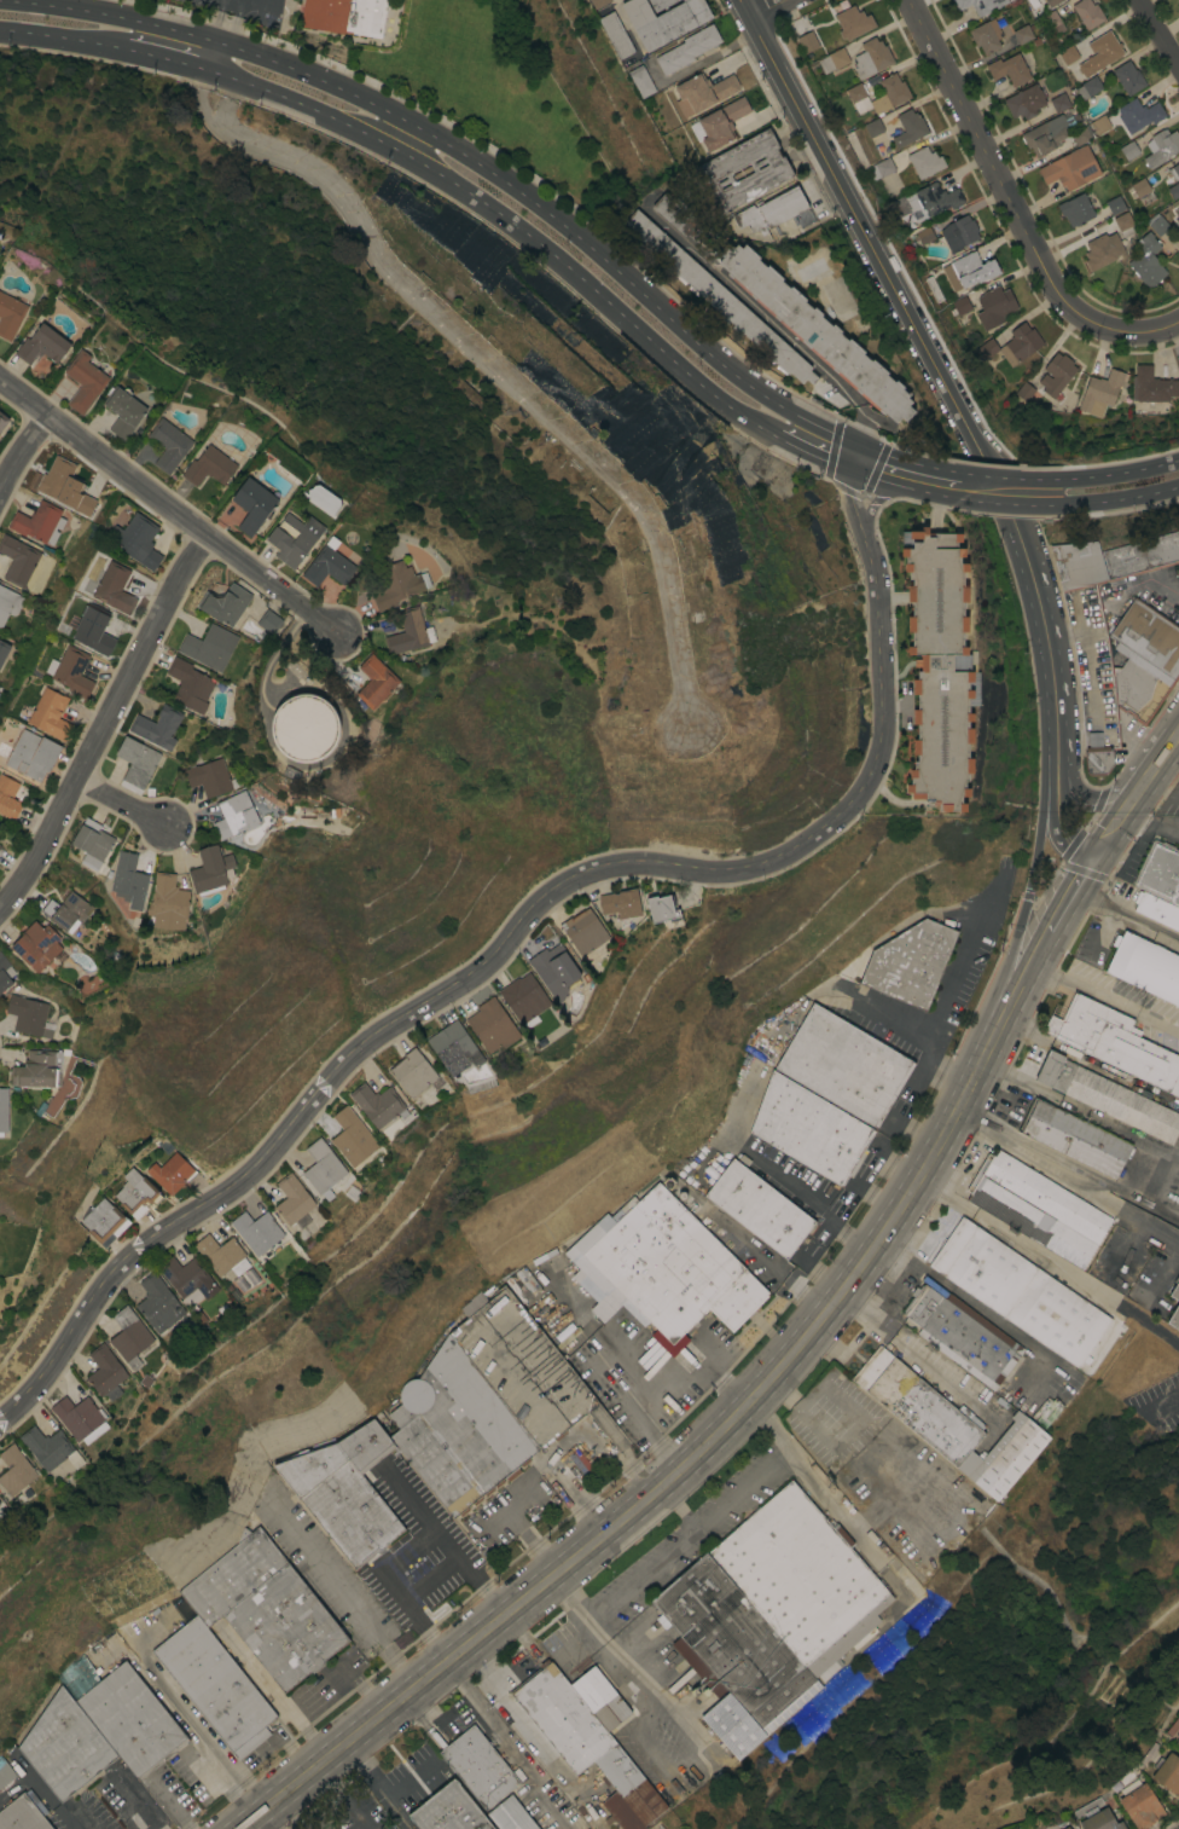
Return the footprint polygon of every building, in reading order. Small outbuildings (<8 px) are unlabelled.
[(300,25),(303,0),(387,0),(381,37),(344,31),(344,33),(300,25)] [(594,8),(590,0),(609,0),(594,8)] [(683,1),(682,0),(703,0),(712,17),(646,52),(620,4),(626,0),(646,0),(654,16),(683,1)] [(655,12),(648,0),(677,0),(655,12)] [(832,6),(843,0),(846,0),(850,6),(853,5),(858,12),(861,10),(865,16),(870,13),(875,25),(847,40),(846,36),(842,39),(837,31),(841,29),(834,15),(836,13),(832,6)] [(958,10),(953,0),(1019,0),(1010,4),(1009,1),(999,6),(975,18),(968,5),(958,10)] [(1033,8),(1027,0),(1037,0),(1039,4),(1033,8)] [(1044,9),(1059,0),(1038,0),(1044,9)] [(1071,5),(1079,0),(1090,0),(1092,5),(1096,2),(1104,18),(1086,30),(1071,5)] [(1061,22),(1065,28),(1052,36),(1047,30),(1039,17),(1053,8),(1061,22)] [(634,51),(618,59),(597,18),(612,10),(634,51)] [(993,17),(1003,36),(997,39),(1000,46),(983,54),(978,45),(976,46),(968,30),(993,17)] [(654,57),(684,41),(683,39),(712,23),(721,41),(692,56),(693,59),(663,75),(654,57)] [(1027,23),(1027,25),(1033,23),(1035,27),(1029,29),(1033,36),(1018,45),(1011,30),(1027,23)] [(1084,77),(1081,73),(1080,74),(1075,68),(1078,66),(1076,65),(1086,58),(1085,58),(1088,56),(1090,57),(1097,52),(1096,51),(1092,52),(1086,44),(1109,29),(1117,44),(1120,42),(1121,45),(1120,46),(1123,53),(1102,66),(1084,77)] [(819,46),(803,53),(796,37),(811,30),(819,46)] [(855,62),(853,56),(864,51),(860,44),(875,36),(877,41),(879,39),(883,46),(885,45),(894,62),(876,71),(875,71),(859,79),(853,65),(855,62)] [(1064,65),(1057,53),(1070,44),(1079,57),(1064,65)] [(849,62),(835,69),(835,68),(824,73),(817,59),(827,54),(827,53),(842,46),(849,62)] [(1030,77),(1012,87),(1006,73),(993,80),(985,64),(999,58),(1000,60),(1018,52),(1030,77)] [(1128,59),(1134,70),(1137,69),(1145,83),(1127,95),(1111,70),(1128,59)] [(655,89),(641,98),(627,71),(641,64),(655,89)] [(876,114),(872,106),(869,100),(884,93),(878,80),(895,71),(900,81),(902,80),(911,97),(876,114)] [(699,73),(704,80),(707,79),(710,85),(731,74),(739,89),(693,114),(692,112),(683,118),(674,102),(679,99),(673,87),(699,73)] [(1094,75),(1102,87),(1082,99),(1075,88),(1081,85),(1081,83),(1094,75)] [(872,106),(858,114),(852,103),(844,89),(859,82),(869,100),(872,106)] [(1035,82),(1039,89),(1040,88),(1044,95),(1042,97),(1046,103),(1034,109),(1036,114),(1024,120),(1022,115),(1020,116),(1018,114),(1011,117),(1003,99),(1035,82)] [(1063,92),(1070,105),(1056,112),(1049,99),(1063,92)] [(742,95),(749,111),(730,122),(733,128),(730,129),(734,138),(708,152),(701,139),(696,141),(687,126),(697,121),(696,120),(742,95)] [(1140,106),(1144,104),(1145,108),(1157,102),(1166,115),(1152,123),(1151,120),(1128,134),(1119,118),(1121,117),(1117,110),(1116,108),(1134,97),(1140,106)] [(896,147),(891,137),(904,131),(895,115),(910,108),(912,112),(914,111),(916,114),(917,114),(918,117),(920,116),(929,132),(896,147)] [(1061,114),(1064,118),(1071,115),(1074,122),(1063,128),(1067,135),(1058,140),(1059,141),(1058,143),(1059,145),(1035,156),(1030,146),(1027,147),(1020,134),(1061,114)] [(1103,114),(1110,126),(1097,134),(1091,125),(1092,123),(1091,122),(1090,123),(1090,122),(1103,114)] [(870,137),(863,125),(877,117),(884,129),(870,137)] [(1093,137),(1075,145),(1069,132),(1087,123),(1093,137)] [(778,146),(777,147),(782,156),(783,155),(794,175),(715,218),(690,169),(768,127),(778,146)] [(1175,129),(1178,136),(1178,150),(1165,158),(1166,158),(1149,169),(1143,158),(1150,152),(1145,144),(1150,138),(1150,137),(1162,128),(1162,129),(1165,128),(1168,133),(1175,129)] [(1132,139),(1139,152),(1126,161),(1119,147),(1132,139)] [(1086,144),(1100,174),(1067,191),(1064,185),(1061,186),(1057,178),(1045,185),(1036,168),(1086,144)] [(918,179),(908,160),(908,161),(906,157),(907,157),(906,155),(925,145),(929,152),(934,150),(936,156),(940,155),(946,166),(918,179)] [(881,176),(879,176),(871,180),(865,168),(873,164),(873,163),(888,156),(895,169),(881,176)] [(1167,169),(1178,162),(1178,178),(1174,180),(1167,169)] [(1150,190),(1137,197),(1129,185),(1143,176),(1150,190)] [(935,180),(940,191),(943,189),(946,193),(957,187),(964,202),(951,208),(949,204),(917,222),(904,197),(935,180)] [(1167,189),(1178,181),(1178,196),(1173,199),(1167,189)] [(808,207),(768,228),(767,226),(765,227),(767,232),(761,236),(757,228),(750,232),(745,224),(738,228),(731,215),(751,204),(754,207),(756,206),(755,203),(761,199),(763,202),(796,185),(808,207)] [(651,207),(664,192),(672,199),(675,196),(693,212),(690,215),(697,221),(695,224),(702,231),(692,241),(685,233),(683,236),(651,207)] [(1064,199),(1064,201),(1082,192),(1084,195),(1085,193),(1086,196),(1085,196),(1092,210),(1093,210),(1096,215),(1075,225),(1070,227),(1064,215),(1062,216),(1056,204),(1064,199)] [(1117,195),(1125,208),(1111,215),(1104,201),(1117,195)] [(896,219),(888,202),(901,196),(910,213),(896,219)] [(1170,208),(1178,223),(1178,203),(1170,208)] [(819,376),(812,384),(806,378),(801,383),(789,371),(788,374),(786,372),(784,375),(774,366),(777,364),(773,361),(772,363),(762,354),(763,353),(743,332),(740,335),(731,326),(733,325),(730,322),(727,324),(718,316),(720,313),(698,294),(696,296),(687,286),(689,285),(685,282),(684,284),(674,276),(676,273),(654,253),(652,255),(643,248),(645,245),(621,224),(635,208),(819,376)] [(1127,210),(1133,224),(1131,225),(1133,231),(1122,237),(1120,231),(1119,231),(1113,218),(1127,210)] [(966,213),(970,220),(971,219),(977,230),(976,231),(978,237),(957,249),(957,250),(951,254),(939,230),(947,224),(966,213)] [(1156,213),(1158,215),(1160,214),(1169,227),(1157,236),(1146,220),(1156,213)] [(928,225),(935,238),(920,244),(914,232),(928,225)] [(1140,251),(1133,243),(1138,238),(1139,238),(1149,230),(1154,236),(1152,237),(1161,247),(1151,254),(1167,272),(1148,289),(1138,277),(1139,276),(1127,262),(1140,251)] [(1090,271),(1084,260),(1087,259),(1084,253),(1088,250),(1085,243),(1104,232),(1105,235),(1107,235),(1107,236),(1115,232),(1125,251),(1115,256),(1116,257),(1090,271)] [(718,262),(722,256),(718,251),(727,242),(732,247),(736,243),(740,248),(744,243),(760,256),(757,259),(766,266),(767,264),(783,278),(780,280),(789,288),(791,285),(806,299),(805,301),(812,308),(814,306),(821,313),(820,316),(831,325),(832,323),(841,330),(840,332),(847,340),(849,337),(864,351),(863,353),(871,360),(872,359),(888,372),(885,375),(894,382),(896,380),(911,393),(906,397),(911,401),(908,405),(914,411),(905,422),(900,417),(895,422),(718,262)] [(941,267),(948,264),(948,262),(970,251),(971,251),(975,250),(981,264),(992,257),(1000,273),(987,279),(986,278),(977,283),(977,280),(962,288),(962,286),(953,291),(941,267)] [(827,261),(837,256),(844,270),(835,276),(827,261)] [(983,293),(982,291),(998,284),(1001,291),(1007,288),(1017,307),(1003,316),(1005,320),(983,331),(981,324),(976,313),(982,309),(977,300),(978,295),(983,293)] [(10,341),(0,336),(0,317),(0,291),(28,306),(10,341)] [(964,295),(971,308),(958,316),(956,312),(952,314),(948,309),(953,307),(951,301),(964,295)] [(1011,366),(998,349),(1011,338),(1010,337),(1012,335),(1009,331),(1023,320),(1029,329),(1032,328),(1042,343),(1011,366)] [(29,338),(42,322),(71,343),(56,363),(42,353),(41,354),(39,352),(29,364),(13,353),(25,337),(29,338)] [(986,359),(977,347),(989,338),(998,351),(986,359)] [(80,384),(63,371),(81,347),(91,355),(87,360),(110,377),(82,415),(66,403),(80,384)] [(1056,352),(1061,355),(1063,353),(1073,361),(1071,364),(1076,369),(1053,399),(1041,389),(1044,387),(1038,382),(1045,372),(1051,377),(1052,376),(1042,367),(1056,352)] [(1151,364),(1151,377),(1157,377),(1157,380),(1178,380),(1178,395),(1168,395),(1168,401),(1136,400),(1132,400),(1132,375),(1134,375),(1134,364),(1151,364)] [(1125,372),(1120,386),(1119,384),(1111,405),(1105,404),(1100,417),(1088,413),(1088,412),(1078,409),(1088,375),(1098,378),(1099,377),(1105,380),(1110,367),(1125,372)] [(1024,380),(1035,389),(1035,390),(1041,395),(1032,406),(1015,392),(1024,380)] [(116,384),(147,409),(123,440),(108,428),(118,415),(101,403),(116,384)] [(8,418),(0,429),(0,412),(8,418)] [(193,440),(168,474),(153,463),(164,447),(147,435),(161,416),(193,440)] [(238,465),(223,485),(210,475),(209,476),(205,473),(196,486),(180,475),(192,458),(196,461),(209,442),(238,465)] [(76,464),(65,485),(81,493),(81,492),(97,499),(88,516),(69,507),(59,500),(59,502),(35,488),(43,471),(46,474),(56,455),(76,464)] [(279,499),(250,537),(237,527),(248,511),(231,498),(248,475),(279,499)] [(45,544),(25,533),(24,536),(6,527),(10,522),(8,521),(12,514),(13,515),(16,510),(29,516),(31,511),(33,513),(40,498),(62,509),(45,544)] [(158,527),(150,540),(153,543),(150,548),(163,556),(152,572),(105,538),(115,523),(122,529),(135,510),(158,527)] [(309,515),(325,527),(292,569),(273,554),(277,550),(266,542),(267,539),(266,539),(275,525),(277,526),(283,519),(281,519),(286,511),(302,523),(309,515)] [(937,805),(933,804),(933,806),(927,806),(927,798),(911,798),(911,792),(905,792),(905,783),(910,783),(910,776),(908,776),(908,769),(913,769),(913,760),(917,760),(917,753),(912,753),(912,739),(917,739),(917,723),(912,723),(912,708),(917,708),(917,694),(912,694),(912,678),(917,678),(917,671),(919,671),(919,666),(913,666),(913,658),(920,659),(920,654),(907,654),(907,646),(911,646),(912,631),(906,631),(907,615),(911,615),(912,601),(906,601),(907,585),(912,585),(912,579),(908,578),(908,571),(904,571),(904,562),(905,562),(905,556),(900,556),(901,529),(922,531),(922,526),(928,526),(928,532),(962,532),(962,542),(956,542),(956,546),(965,548),(965,556),(959,556),(959,562),(968,562),(968,571),(963,571),(962,585),(968,586),(968,601),(963,601),(962,615),(968,615),(968,631),(962,631),(962,646),(968,646),(968,654),(970,654),(969,671),(974,671),(972,681),(970,681),(969,689),(974,689),(972,698),(968,698),(968,712),(972,712),(972,720),(968,720),(968,728),(972,728),(972,742),(968,742),(968,757),(974,757),(972,772),(968,772),(968,780),(964,780),(964,787),(970,787),(969,795),(960,795),(960,803),(966,803),(966,811),(937,810),(937,805)] [(1134,596),(1178,626),(1178,675),(1144,725),(1133,718),(1134,717),(1125,710),(1123,712),(1116,707),(1120,748),(1109,749),(1109,751),(1113,751),(1114,764),(1105,774),(1088,775),(1086,774),(1085,771),(1082,752),(1084,752),(1079,682),(1073,638),(1061,591),(1050,545),(1096,540),(1099,551),(1178,529),(1178,561),(1108,580),(1108,579),(1104,580),(1105,581),(1096,584),(1108,636),(1111,667),(1120,667),(1127,656),(1113,647),(1116,641),(1108,635),(1134,596)] [(12,558),(0,552),(0,539),(4,532),(41,551),(40,552),(46,556),(29,591),(1,577),(12,558)] [(325,542),(358,567),(343,585),(326,573),(316,586),(301,574),(325,542)] [(130,569),(124,581),(123,581),(121,586),(122,586),(121,589),(137,598),(128,614),(91,595),(110,558),(130,569)] [(405,567),(410,565),(413,574),(418,572),(419,573),(425,571),(431,585),(425,588),(425,590),(414,595),(414,592),(395,601),(396,604),(377,612),(370,594),(385,588),(377,568),(401,558),(405,567)] [(231,626),(213,614),(211,617),(196,606),(198,602),(197,601),(202,594),(203,595),(205,590),(219,598),(222,594),(222,595),(231,581),(251,595),(231,626)] [(8,613),(0,629),(0,584),(18,594),(24,597),(16,613),(14,614),(13,615),(11,614),(8,613)] [(110,613),(101,631),(116,638),(108,656),(71,638),(89,602),(110,613)] [(424,627),(431,625),(435,639),(428,642),(429,643),(388,655),(383,636),(403,631),(401,623),(400,623),(396,610),(418,604),(424,627)] [(254,623),(270,634),(280,619),(265,608),(254,623)] [(220,672),(176,650),(185,632),(201,639),(210,621),(238,636),(220,672)] [(11,646),(0,665),(0,640),(11,646)] [(80,675),(94,682),(86,699),(68,689),(69,687),(51,677),(52,675),(45,671),(51,658),(58,661),(68,643),(89,654),(80,675)] [(400,681),(371,710),(355,694),(370,678),(356,666),(371,652),(400,681)] [(174,655),(192,664),(190,667),(209,677),(208,679),(214,682),(204,701),(208,702),(202,714),(172,699),(179,683),(178,683),(179,679),(165,672),(174,655)] [(63,695),(63,694),(69,698),(58,717),(72,724),(64,741),(27,722),(45,685),(63,695)] [(297,694),(303,693),(308,693),(313,694),(318,695),(323,698),(326,700),(330,704),(333,708),(336,713),(337,718),(339,723),(339,728),(338,734),(337,739),(335,745),(331,749),(327,753),(323,757),(318,759),(314,760),(309,762),(304,762),(297,760),(292,759),(288,757),(283,753),(280,751),(277,746),(274,741),(273,737),(272,731),(272,727),(272,720),(273,714),(278,706),(281,701),(285,699),(288,698),(291,695),(297,694)] [(127,730),(135,713),(155,723),(158,714),(157,714),(163,702),(182,712),(170,736),(175,739),(169,751),(127,730)] [(41,737),(42,735),(62,746),(48,772),(46,770),(40,782),(25,774),(24,775),(21,772),(4,763),(23,728),(41,737)] [(139,794),(118,783),(129,762),(115,754),(124,735),(161,753),(139,794)] [(228,779),(234,776),(238,786),(205,798),(199,783),(188,787),(182,769),(197,764),(198,765),(221,757),(228,779)] [(13,820),(0,812),(0,772),(19,783),(12,797),(22,803),(13,820)] [(243,789),(259,821),(219,840),(210,822),(223,817),(216,803),(243,789)] [(95,870),(80,861),(86,851),(70,843),(86,816),(100,824),(99,828),(115,838),(95,870)] [(1174,847),(1178,850),(1178,907),(1133,885),(1132,884),(1132,881),(1151,840),(1152,839),(1155,839),(1162,843),(1162,840),(1174,846),(1174,847)] [(198,896),(197,892),(194,893),(187,869),(202,864),(197,850),(216,843),(217,846),(219,846),(221,853),(220,855),(220,856),(231,852),(236,866),(222,869),(227,882),(222,884),(223,887),(198,896)] [(137,853),(133,870),(149,874),(141,910),(128,908),(129,901),(122,899),(122,897),(114,895),(115,891),(110,890),(118,849),(137,853)] [(175,873),(174,885),(176,886),(176,889),(188,890),(186,921),(184,921),(184,930),(152,926),(152,915),(146,914),(146,907),(147,908),(149,902),(152,902),(155,870),(175,873)] [(617,919),(616,910),(602,914),(598,896),(635,887),(641,914),(617,919)] [(81,924),(79,921),(75,926),(80,930),(75,936),(66,930),(65,931),(52,921),(48,919),(50,918),(40,910),(50,896),(59,904),(70,890),(93,907),(81,924)] [(1142,891),(1178,908),(1178,931),(1133,910),(1137,903),(1133,902),(1138,890),(1142,891)] [(581,956),(558,924),(581,908),(583,910),(588,907),(609,937),(581,956)] [(958,931),(925,1011),(858,983),(871,950),(877,947),(876,944),(881,942),(881,940),(899,930),(900,932),(905,930),(902,927),(917,919),(918,921),(924,918),(958,931)] [(37,972),(30,966),(13,950),(10,947),(21,934),(21,933),(34,919),(42,927),(46,924),(59,937),(56,942),(62,948),(37,972)] [(1123,930),(1178,956),(1178,1006),(1104,971),(1116,947),(1111,944),(1117,932),(1121,933),(1123,930)] [(557,1002),(530,965),(529,965),(525,960),(545,947),(546,950),(558,942),(580,972),(580,973),(581,974),(579,976),(580,976),(577,978),(581,982),(568,990),(568,989),(562,999),(557,1002)] [(12,982),(0,991),(0,952),(10,963),(8,965),(14,972),(8,977),(12,982)] [(517,977),(518,978),(529,972),(551,1002),(535,1014),(539,1019),(525,1030),(498,990),(517,977)] [(1138,1036),(1178,1056),(1178,1097),(1053,1037),(1055,1037),(1042,1031),(1050,1014),(1061,1019),(1074,991),(1133,1019),(1129,1025),(1140,1031),(1138,1036)] [(42,1026),(51,1029),(48,1037),(12,1030),(16,1014),(5,1012),(8,992),(23,996),(23,997),(47,1003),(42,1026)] [(478,1009),(476,1006),(492,995),(521,1036),(503,1048),(500,1044),(488,1053),(464,1019),(478,1009)] [(914,1063),(913,1064),(939,1078),(935,1084),(911,1069),(876,1128),(773,1067),(812,1002),(914,1063)] [(455,1018),(484,1060),(477,1065),(476,1063),(474,1065),(469,1059),(465,1061),(467,1065),(451,1076),(425,1040),(455,1018)] [(403,1057),(402,1054),(413,1046),(437,1076),(411,1098),(388,1069),(403,1057)] [(1063,1059),(1178,1114),(1178,1126),(1171,1144),(1061,1092),(1061,1094),(1049,1088),(1050,1087),(1034,1080),(1049,1048),(1064,1057),(1063,1059)] [(60,1086),(54,1084),(54,1086),(10,1084),(10,1065),(23,1066),(24,1063),(27,1063),(27,1049),(62,1050),(60,1086)] [(749,1131),(772,1069),(875,1130),(842,1186),(749,1131)] [(364,1081),(373,1094),(376,1092),(378,1094),(389,1086),(393,1090),(405,1107),(403,1107),(408,1113),(401,1118),(397,1112),(377,1129),(353,1099),(352,1099),(348,1093),(364,1081)] [(1020,1131),(1036,1098),(1132,1145),(1115,1179),(1020,1131)] [(345,1104),(379,1145),(352,1168),(343,1158),(344,1158),(333,1144),(332,1144),(329,1140),(342,1129),(331,1116),(345,1104)] [(319,1136),(347,1171),(319,1194),(304,1176),(303,1177),(301,1173),(314,1162),(303,1148),(319,1136)] [(966,1199),(970,1192),(965,1190),(987,1153),(992,1156),(997,1147),(1113,1219),(1081,1269),(966,1199)] [(144,1170),(153,1162),(158,1167),(174,1150),(197,1171),(187,1181),(182,1182),(170,1196),(144,1170)] [(703,1194),(732,1157),(814,1221),(786,1258),(703,1194)] [(140,1175),(141,1174),(158,1191),(157,1192),(162,1197),(153,1204),(151,1202),(135,1217),(130,1212),(129,1214),(118,1203),(120,1202),(112,1196),(122,1186),(121,1185),(126,1180),(121,1175),(130,1167),(140,1175)] [(289,1226),(277,1211),(273,1206),(285,1197),(275,1182),(289,1171),(289,1173),(290,1171),(302,1187),(315,1204),(289,1226)] [(604,1295),(573,1262),(582,1252),(575,1246),(585,1237),(591,1244),(622,1215),(617,1209),(632,1194),(638,1200),(657,1181),(767,1291),(766,1293),(767,1296),(731,1332),(708,1308),(681,1335),(686,1339),(672,1355),(661,1344),(666,1338),(649,1321),(643,1327),(620,1304),(626,1298),(614,1286),(604,1295)] [(115,1237),(114,1235),(104,1245),(100,1241),(99,1243),(86,1229),(87,1229),(79,1220),(101,1197),(110,1205),(112,1204),(129,1221),(115,1237)] [(228,1221),(243,1210),(252,1221),(266,1210),(272,1217),(271,1219),(284,1234),(281,1237),(286,1243),(271,1255),(266,1249),(256,1256),(228,1221)] [(1078,1367),(928,1264),(960,1216),(1110,1319),(1088,1350),(1078,1367)] [(192,1244),(207,1232),(217,1246),(232,1235),(234,1239),(234,1240),(245,1255),(243,1256),(250,1264),(236,1275),(230,1267),(217,1277),(192,1244)] [(157,1267),(157,1266),(170,1255),(180,1266),(193,1255),(198,1260),(197,1261),(209,1275),(208,1277),(215,1285),(192,1303),(197,1309),(198,1308),(207,1319),(201,1324),(186,1307),(188,1306),(182,1297),(181,1298),(157,1267)] [(158,1333),(152,1326),(151,1327),(143,1316),(144,1315),(140,1312),(139,1312),(134,1306),(145,1297),(143,1295),(146,1292),(138,1281),(152,1269),(164,1285),(185,1312),(158,1333)] [(916,1333),(920,1327),(901,1313),(904,1312),(902,1310),(912,1296),(910,1293),(916,1286),(918,1287),(922,1284),(923,1285),(924,1283),(920,1279),(924,1274),(948,1293),(948,1292),(1023,1349),(1020,1354),(1026,1359),(1009,1382),(1003,1377),(993,1390),(916,1333)] [(1168,1295),(1178,1277),(1178,1329),(1166,1321),(1178,1301),(1168,1295)] [(388,1436),(399,1428),(387,1414),(406,1399),(403,1396),(447,1333),(505,1286),(598,1402),(540,1448),(540,1447),(453,1517),(395,1445),(388,1436)] [(134,1354),(141,1364),(133,1371),(114,1347),(112,1347),(108,1339),(121,1329),(110,1316),(126,1303),(153,1339),(134,1354)] [(100,1396),(89,1382),(88,1382),(85,1378),(98,1367),(87,1353),(103,1341),(108,1347),(106,1347),(115,1359),(114,1359),(127,1374),(100,1396)] [(972,1481),(850,1378),(878,1344),(985,1432),(970,1451),(981,1459),(1012,1420),(1010,1418),(1016,1410),(1026,1418),(1027,1417),(1050,1436),(997,1501),(972,1481)] [(105,1419),(104,1420),(109,1426),(85,1445),(81,1439),(76,1441),(53,1412),(52,1412),(48,1407),(64,1395),(72,1406),(86,1395),(105,1419)] [(1047,1396),(1051,1400),(1055,1396),(1058,1401),(1063,1406),(1045,1428),(1030,1416),(1047,1396)] [(360,1474),(403,1528),(383,1545),(385,1547),(376,1555),(374,1552),(354,1568),(272,1464),(335,1442),(372,1418),(388,1436),(395,1445),(360,1474)] [(85,1462),(75,1469),(65,1457),(46,1471),(18,1436),(33,1424),(43,1436),(46,1435),(47,1436),(58,1428),(63,1432),(62,1434),(85,1462)] [(11,1497),(0,1484),(0,1473),(7,1468),(0,1459),(0,1451),(12,1441),(16,1446),(16,1447),(37,1475),(11,1497)] [(46,1488),(41,1477),(21,1486),(26,1497),(46,1488)] [(827,1522),(831,1518),(835,1523),(836,1522),(854,1544),(849,1547),(894,1598),(876,1614),(879,1620),(873,1626),(877,1630),(854,1649),(850,1645),(837,1657),(842,1663),(823,1682),(817,1674),(814,1677),(821,1686),(737,1760),(699,1715),(719,1700),(670,1644),(679,1636),(650,1601),(705,1551),(707,1552),(790,1480),(827,1522)] [(178,1591),(236,1544),(242,1526),(250,1532),(259,1524),(349,1639),(321,1661),(324,1663),(312,1673),(310,1671),(283,1692),(221,1614),(205,1626),(196,1614),(178,1591)] [(205,1626),(277,1715),(265,1726),(269,1734),(238,1759),(150,1650),(196,1614),(205,1626)] [(646,1828),(645,1828),(622,1828),(610,1813),(608,1816),(600,1807),(602,1805),(599,1802),(615,1789),(609,1783),(606,1785),(600,1778),(592,1784),(591,1782),(586,1785),(576,1773),(575,1775),(509,1691),(540,1666),(538,1665),(546,1657),(550,1661),(551,1661),(569,1684),(593,1665),(631,1712),(606,1731),(667,1806),(644,1825),(646,1828)] [(72,1700),(124,1659),(188,1740),(138,1779),(118,1755),(72,1700)] [(60,1802),(16,1747),(59,1684),(72,1700),(118,1755),(60,1802)] [(439,1752),(472,1723),(472,1721),(477,1718),(489,1731),(483,1737),(519,1781),(484,1808),(439,1752)] [(1169,1750),(1178,1758),(1178,1799),(1150,1777),(1156,1769),(1151,1766),(1158,1756),(1163,1759),(1169,1750)] [(14,1775),(0,1787),(0,1757),(14,1775)] [(453,1777),(494,1828),(419,1828),(407,1814),(453,1777)] [(1165,1813),(1143,1828),(1136,1828),(1134,1827),(1117,1800),(1123,1795),(1119,1789),(1137,1777),(1140,1783),(1144,1782),(1165,1813)] [(41,1816),(52,1828),(0,1828),(0,1810),(23,1792),(28,1788),(47,1811),(41,1816)] [(510,1794),(538,1828),(498,1828),(486,1813),(510,1794)] [(1120,1821),(1125,1828),(1082,1828),(1078,1822),(1086,1817),(1082,1812),(1094,1805),(1098,1811),(1105,1806),(1115,1823),(1120,1821)]
